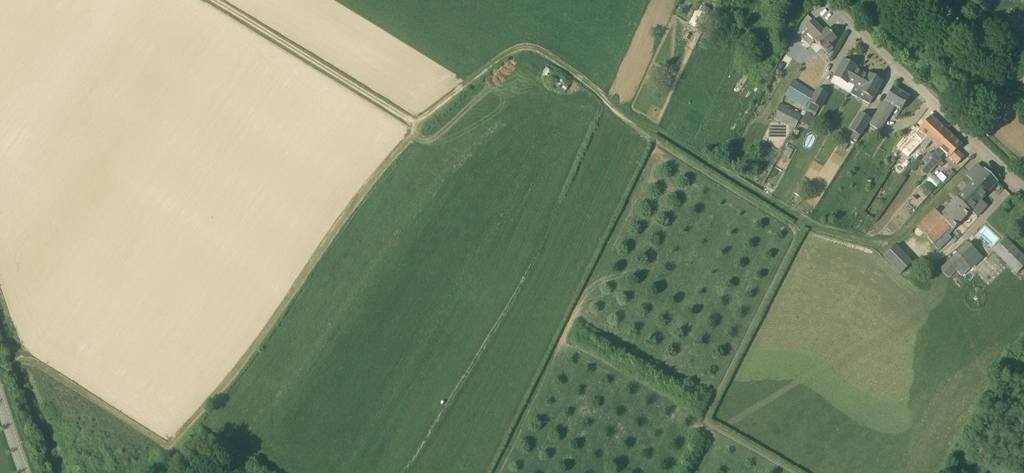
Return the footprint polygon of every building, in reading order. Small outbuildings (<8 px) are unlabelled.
[(714,0),(702,0),(700,5),(710,10),(714,0)] [(817,39),(815,41),(828,54),(833,48),(830,45),(837,38),(828,29),(825,32),(813,20),(806,27),(817,39)] [(831,61),(822,56),(816,67),(807,62),(798,80),(816,89),(831,61)] [(781,71),(784,65),(774,59),(770,65),(781,71)] [(856,86),(863,73),(856,69),(857,67),(844,59),(835,76),(848,84),(849,82),(855,86),(856,86)] [(549,85),(557,75),(548,68),(540,78),(549,85)] [(870,104),(874,98),(883,81),(870,74),(869,76),(863,73),(856,86),(855,86),(851,93),(870,104)] [(565,92),(571,84),(558,76),(552,84),(565,92)] [(814,94),(793,81),(785,94),(806,107),(814,94)] [(879,131),(883,125),(895,107),(901,111),(910,97),(894,87),(870,125),(879,131)] [(810,102),(820,108),(828,94),(818,88),(810,102)] [(802,115),(781,104),(774,117),(795,128),(802,115)] [(861,112),(850,129),(853,131),(850,137),(857,142),(871,119),(861,112)] [(921,144),(940,124),(932,116),(920,129),(921,130),(913,138),(898,156),(907,163),(922,146),(922,145),(921,144)] [(938,147),(950,134),(940,124),(921,144),(922,145),(925,148),(932,141),(938,147)] [(962,145),(960,143),(950,134),(938,147),(939,147),(937,150),(932,155),(930,157),(932,159),(927,164),(921,171),(927,176),(930,173),(942,160),(940,158),(945,153),(957,165),(965,157),(958,150),(962,145)] [(957,198),(971,211),(999,182),(985,169),(964,190),(959,186),(952,193),(957,198)] [(799,185),(794,194),(802,198),(806,190),(799,185)] [(921,186),(918,190),(926,195),(929,190),(921,186)] [(971,211),(957,198),(941,216),(934,210),(917,227),(934,243),(933,244),(938,250),(951,237),(949,235),(971,211)] [(975,236),(940,269),(948,278),(956,270),(962,276),(982,256),(981,255),(987,249),(975,236)] [(1017,273),(1023,267),(1023,256),(1006,238),(994,250),(1017,273)] [(880,256),(897,273),(910,261),(893,244),(880,256)]
